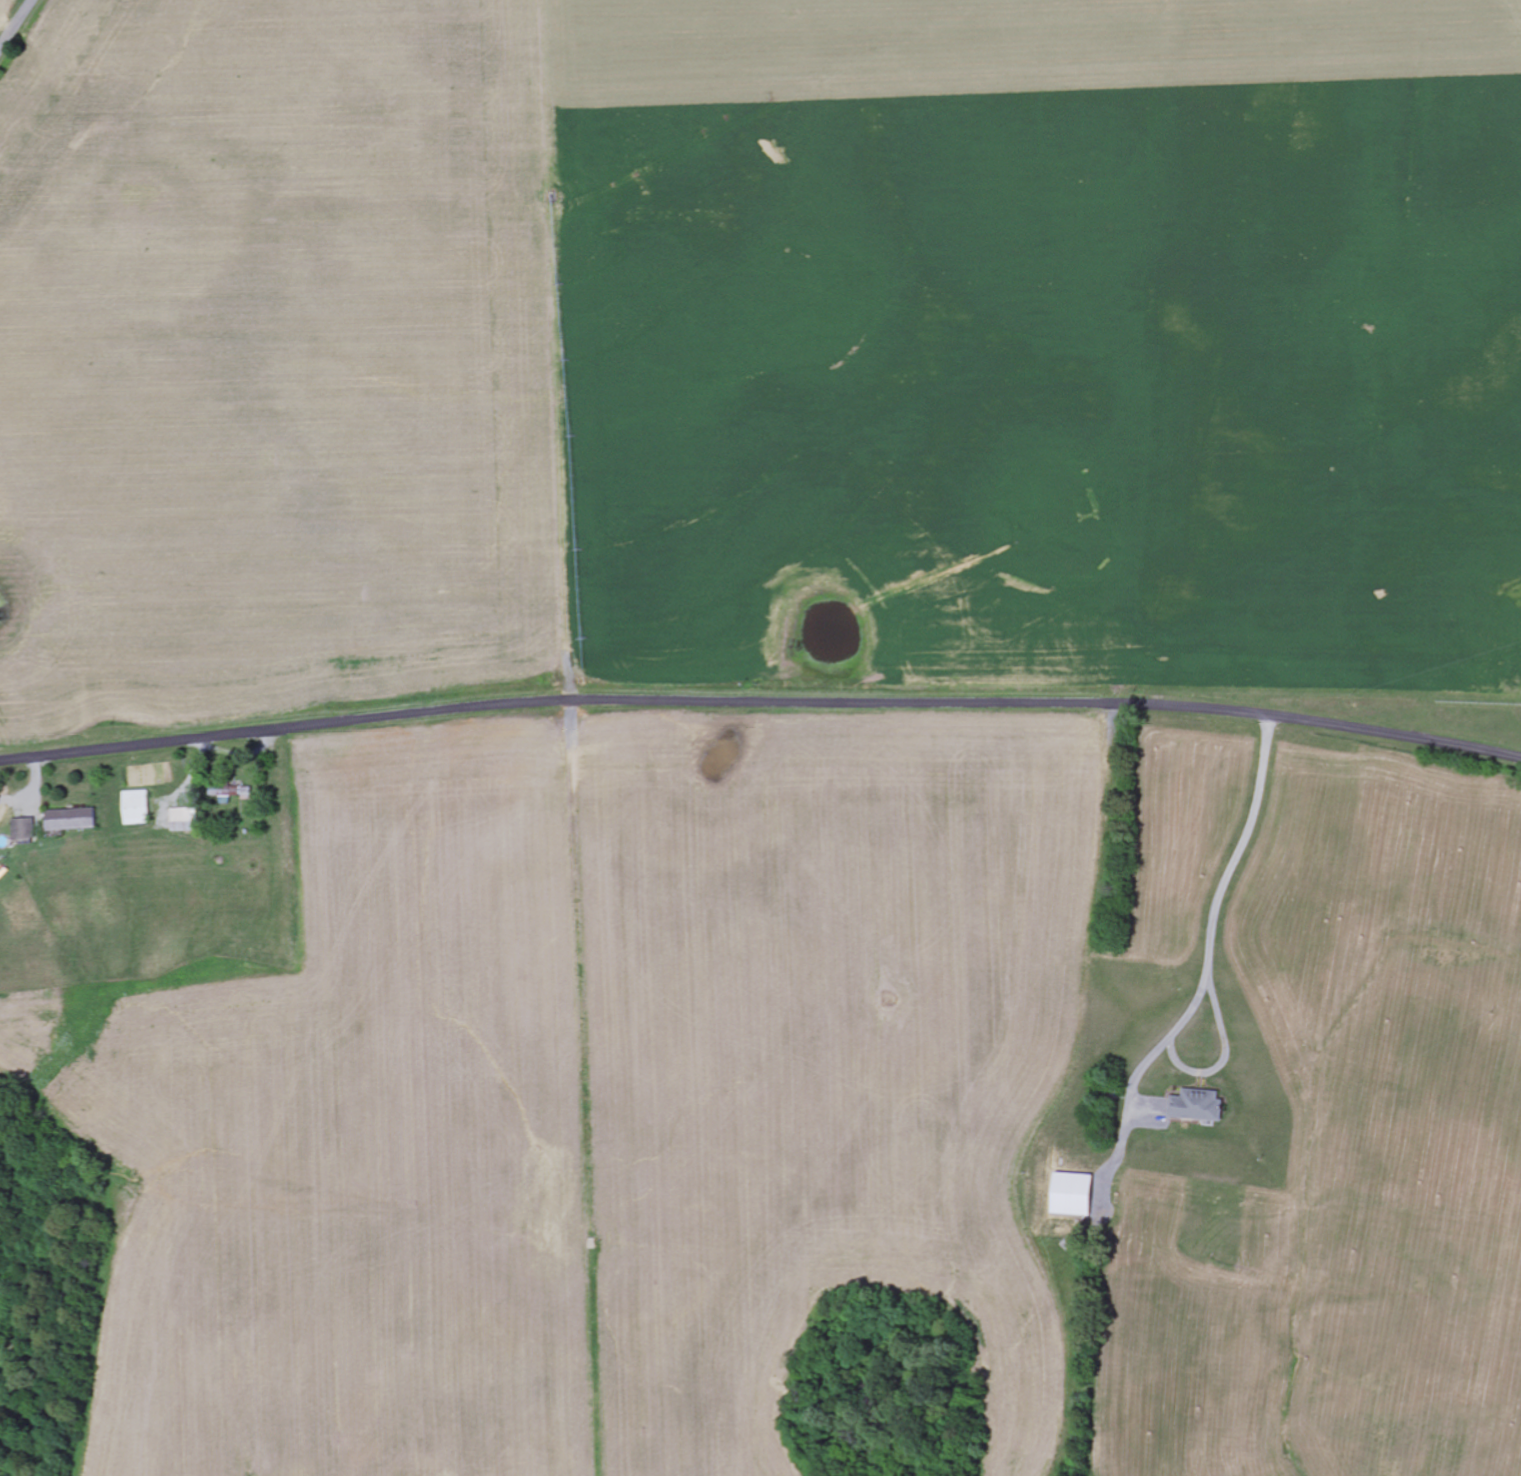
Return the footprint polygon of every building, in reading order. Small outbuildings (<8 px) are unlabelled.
[(221,787),(220,798),(235,799),(235,797),(251,797),(252,789),(221,787)] [(124,793),(126,826),(151,825),(149,791),(124,793)] [(197,809),(172,810),(173,832),(198,832),(197,809)] [(98,830),(97,810),(47,811),(48,831),(98,830)] [(36,819),(14,820),(15,841),(37,840),(36,819)] [(1222,1092),(1183,1090),(1183,1097),(1172,1096),(1170,1119),(1214,1121),(1214,1122),(1221,1123),(1222,1092)] [(1052,1215),(1091,1216),(1092,1176),(1053,1174),(1052,1215)]
